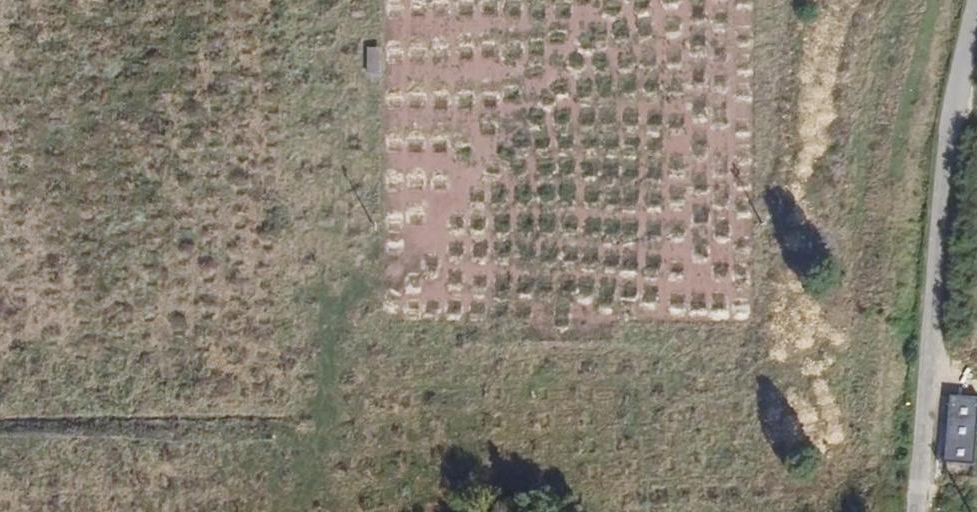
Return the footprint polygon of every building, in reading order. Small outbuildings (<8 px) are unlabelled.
[(943,396),(939,462),(974,465),(976,419),(976,398),(943,396)]
